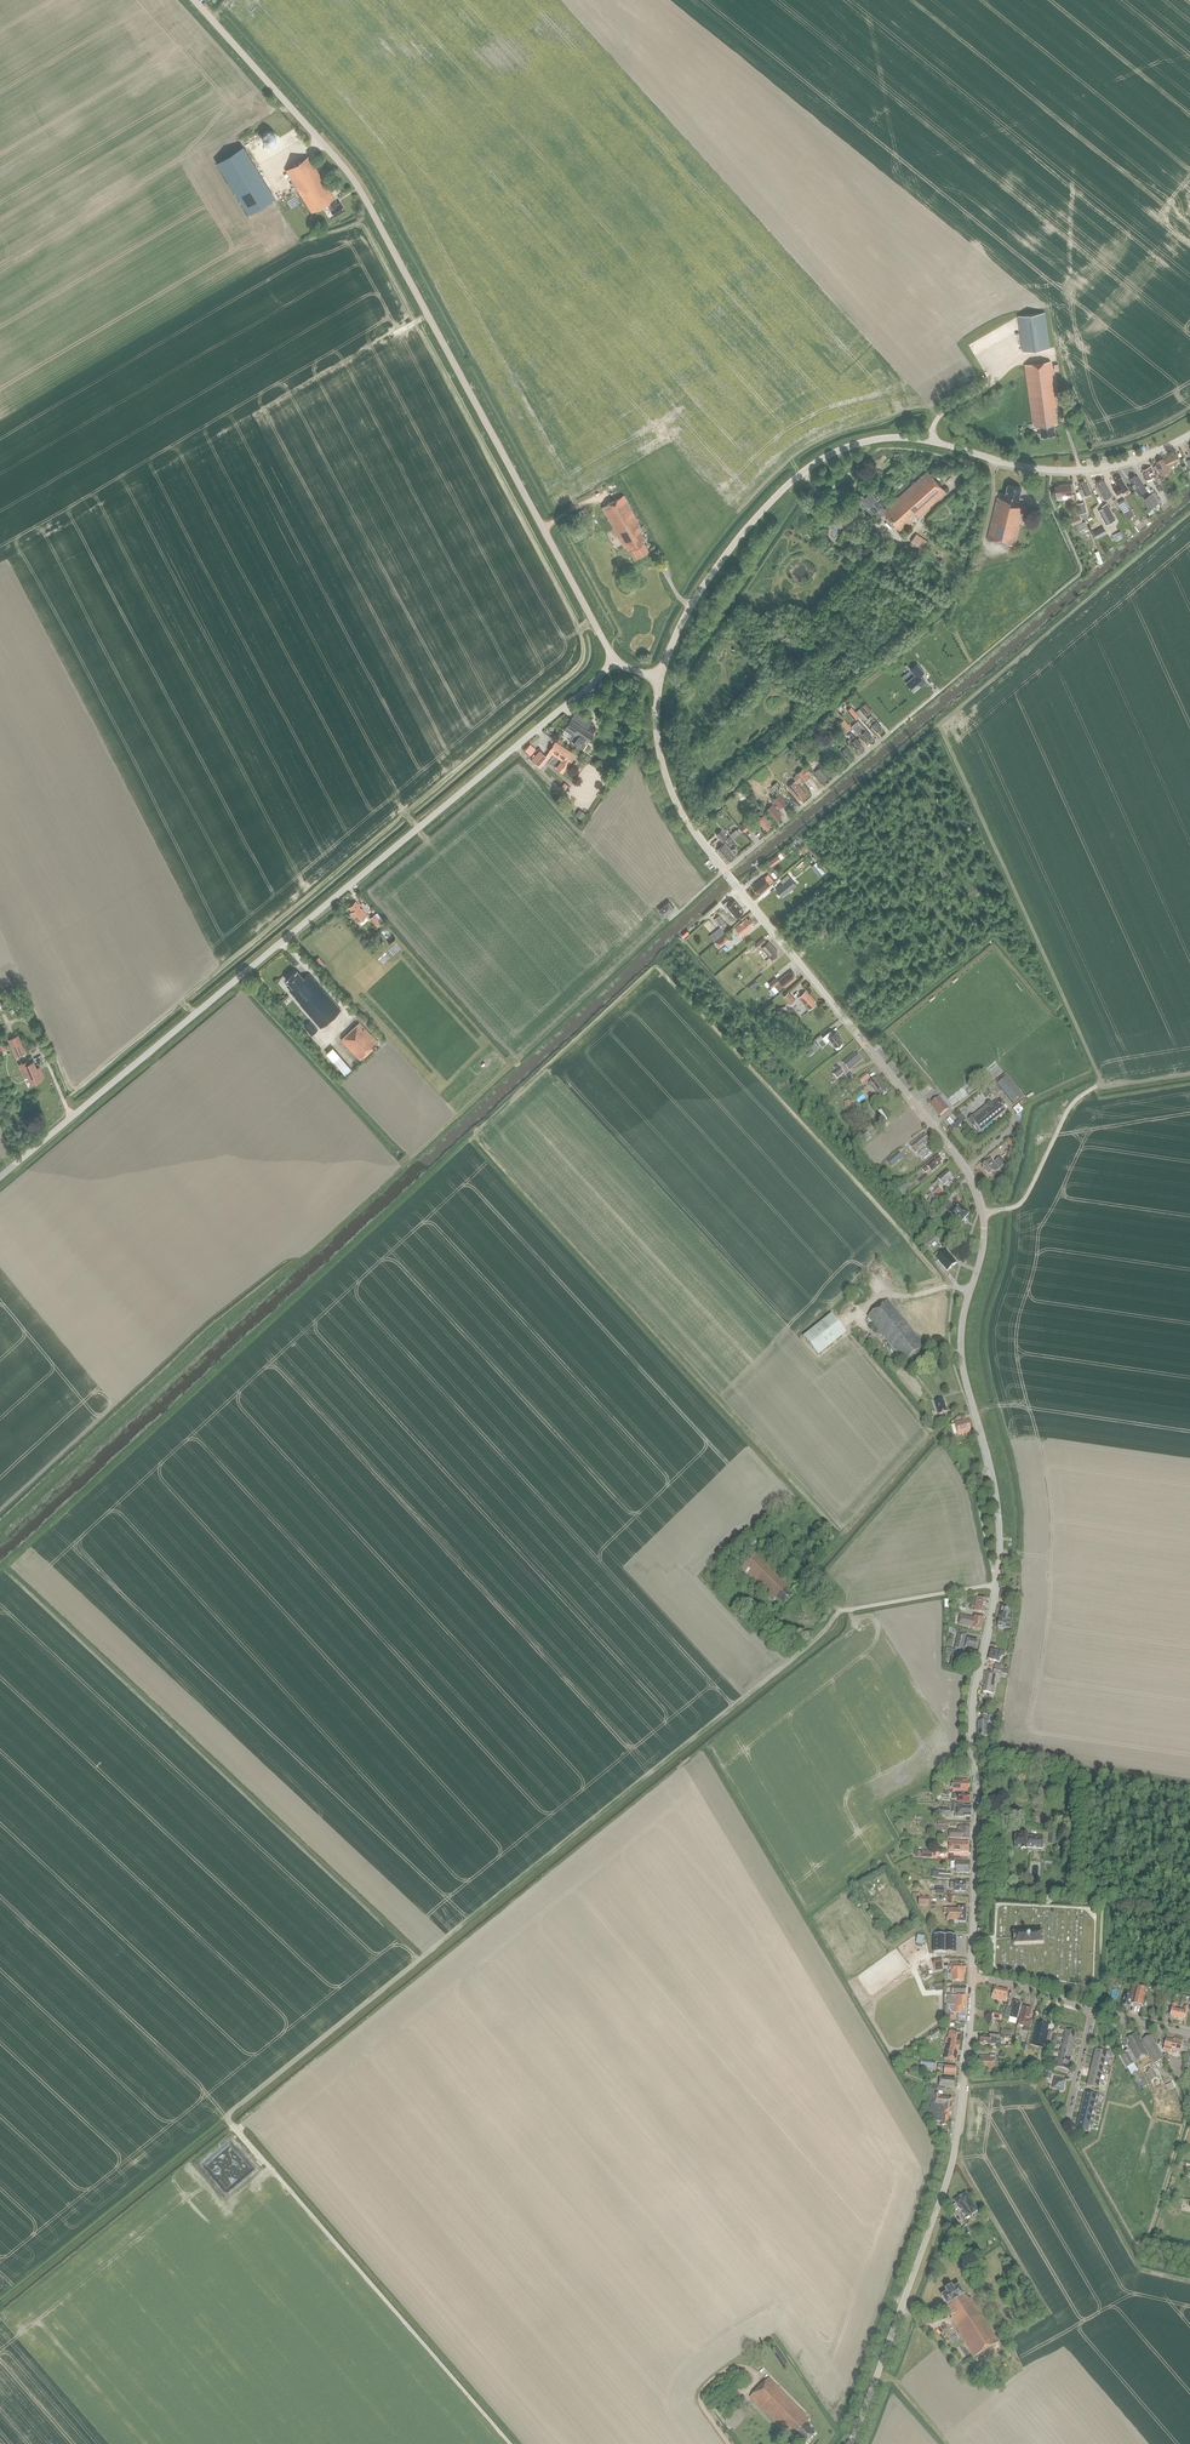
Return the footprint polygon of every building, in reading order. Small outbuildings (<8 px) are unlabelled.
[(269,128),(258,137),(267,147),(278,138),(269,128)] [(243,146),(216,162),(248,214),(273,199),(275,198),(253,163),(243,146)] [(335,216),(345,210),(341,203),(337,204),(334,199),(335,198),(309,157),(286,171),(312,212),(328,203),(331,208),(330,209),(335,216)] [(1023,352),(1050,349),(1045,313),(1018,316),(1023,352)] [(1054,424),(1057,424),(1055,407),(1056,407),(1050,361),(1025,365),(1033,424),(1034,424),(1037,427),(1040,427),(1041,437),(1055,434),(1054,424)] [(1180,461),(1179,459),(1177,455),(1172,458),(1171,456),(1165,459),(1165,460),(1163,461),(1162,459),(1157,461),(1158,463),(1156,464),(1162,477),(1171,472),(1168,467),(1180,461)] [(1145,480),(1155,476),(1151,466),(1143,470),(1143,472),(1142,473),(1145,480)] [(901,532),(946,492),(928,471),(884,510),(882,507),(885,504),(879,498),(880,497),(872,488),(865,494),(863,492),(858,497),(862,501),(866,505),(868,508),(869,507),(875,514),(875,513),(879,518),(884,513),(901,532)] [(1139,495),(1146,490),(1137,476),(1136,477),(1135,475),(1130,478),(1131,480),(1130,481),(1139,495)] [(1122,492),(1128,488),(1121,477),(1114,481),(1116,484),(1112,487),(1117,495),(1121,492),(1122,492)] [(1082,497),(1091,493),(1087,484),(1086,484),(1084,480),(1079,483),(1080,485),(1078,486),(1080,489),(1079,490),(1082,497)] [(1104,500),(1112,495),(1104,481),(1103,482),(1102,480),(1097,482),(1098,484),(1096,485),(1104,500)] [(964,488),(968,491),(974,484),(971,481),(964,488)] [(1059,485),(1060,487),(1055,487),(1056,497),(1072,495),(1071,484),(1059,485)] [(1021,507),(1023,498),(1019,497),(1021,488),(1018,487),(1011,485),(1008,485),(1005,494),(1000,493),(999,498),(997,497),(987,539),(1014,545),(1023,507),(1021,507)] [(1158,503),(1156,500),(1152,493),(1142,499),(1149,509),(1146,511),(1149,515),(1154,511),(1152,508),(1158,503)] [(636,558),(648,551),(643,543),(646,542),(641,533),(642,532),(639,526),(640,526),(624,495),(602,507),(608,520),(624,548),(626,547),(629,551),(631,549),(636,558)] [(1125,499),(1119,502),(1125,512),(1131,509),(1125,499)] [(1084,502),(1077,504),(1079,514),(1086,512),(1084,502)] [(1103,509),(1098,511),(1105,526),(1115,521),(1106,504),(1101,507),(1103,509)] [(608,520),(602,507),(595,510),(602,523),(608,520)] [(1027,508),(1024,521),(1029,522),(1032,509),(1027,508)] [(1069,519),(1072,526),(1082,522),(1079,515),(1069,519)] [(819,517),(816,523),(825,527),(827,520),(819,517)] [(1085,521),(1076,525),(1078,531),(1084,528),(1087,527),(1085,521)] [(1107,534),(1103,527),(1093,532),(1097,539),(1107,534)] [(882,534),(877,530),(873,535),(879,539),(882,534)] [(1122,537),(1119,531),(1112,535),(1116,541),(1122,537)] [(911,541),(924,549),(929,540),(917,532),(911,541)] [(915,675),(906,683),(913,691),(920,685),(921,686),(926,682),(920,676),(924,673),(917,664),(910,669),(915,675)] [(861,707),(868,715),(872,711),(866,703),(861,707)] [(860,709),(856,712),(863,721),(867,718),(860,709)] [(565,730),(571,735),(572,735),(570,739),(575,743),(574,744),(583,750),(594,735),(587,730),(591,724),(588,722),(590,720),(578,711),(565,730)] [(855,712),(850,716),(854,721),(859,717),(855,712)] [(877,732),(882,728),(876,721),(871,716),(869,717),(872,720),(869,722),(877,732)] [(843,721),(839,724),(846,732),(850,729),(843,721)] [(860,732),(861,733),(866,730),(858,721),(852,726),(858,734),(860,732)] [(833,740),(837,737),(839,735),(833,727),(827,733),(833,740)] [(867,740),(872,736),(866,730),(861,733),(867,740)] [(849,735),(851,737),(849,739),(857,749),(862,745),(856,738),(851,733),(849,735)] [(847,757),(851,754),(846,747),(845,747),(841,741),(839,743),(841,746),(839,748),(847,757)] [(569,765),(576,756),(556,742),(550,752),(569,765)] [(525,751),(530,755),(535,749),(530,745),(525,751)] [(539,751),(531,760),(538,766),(546,757),(539,751)] [(816,758),(821,764),(828,758),(823,753),(816,758)] [(828,775),(830,774),(822,765),(816,771),(818,774),(817,775),(823,782),(830,777),(828,775)] [(796,776),(793,778),(798,784),(801,781),(802,783),(810,777),(808,775),(811,773),(806,767),(803,769),(802,768),(794,774),(796,776)] [(807,794),(795,780),(788,786),(799,800),(801,799),(802,801),(806,797),(805,795),(807,794)] [(777,782),(772,786),(778,794),(783,790),(777,782)] [(564,783),(561,788),(565,791),(569,786),(564,783)] [(780,809),(787,802),(780,794),(773,800),(776,804),(774,805),(773,804),(765,811),(774,821),(776,819),(777,821),(782,818),(780,816),(782,815),(776,808),(778,807),(780,809)] [(576,814),(581,818),(585,813),(579,809),(576,814)] [(770,825),(772,824),(764,815),(761,811),(757,814),(760,818),(757,820),(765,829),(766,828),(767,830),(771,826),(770,825)] [(747,820),(741,826),(745,832),(752,826),(747,820)] [(722,830),(716,834),(723,842),(728,838),(722,830)] [(717,850),(727,861),(728,859),(730,861),(736,856),(735,855),(737,853),(737,851),(736,849),(734,849),(732,851),(725,843),(717,850)] [(772,867),(781,860),(778,855),(768,862),(772,867)] [(824,872),(816,862),(812,866),(821,875),(824,872)] [(774,881),(768,874),(764,877),(770,884),(774,881)] [(782,897),(797,884),(795,881),(794,882),(788,875),(781,881),(783,883),(776,889),(782,897)] [(760,893),(771,884),(764,877),(754,885),(755,887),(753,889),(757,893),(759,891),(760,893)] [(731,904),(728,901),(723,906),(726,909),(728,908),(736,918),(743,912),(734,901),(731,904)] [(351,914),(359,923),(368,915),(356,902),(349,908),(353,912),(351,914)] [(675,909),(669,902),(659,910),(665,917),(675,909)] [(376,915),(371,919),(378,927),(383,923),(376,915)] [(725,923),(719,916),(719,915),(718,916),(716,917),(714,919),(720,927),(723,930),(728,926),(725,923)] [(752,924),(753,923),(750,919),(748,920),(746,918),(735,928),(742,936),(753,926),(752,924)] [(386,927),(382,931),(390,939),(394,935),(386,927)] [(714,942),(725,933),(720,927),(709,936),(714,942)] [(766,941),(765,940),(763,937),(755,945),(758,948),(766,941)] [(714,943),(718,948),(723,944),(719,939),(714,943)] [(776,953),(778,952),(769,941),(762,948),(772,960),(778,955),(776,953)] [(326,965),(319,957),(315,961),(322,969),(326,965)] [(300,1004),(321,1028),(341,1010),(313,978),(311,979),(308,975),(304,978),(297,971),(286,980),(293,988),(290,990),(297,998),(296,998),(301,1004),(300,1004)] [(779,991),(785,986),(785,987),(795,979),(794,977),(796,976),(792,972),(790,973),(789,972),(778,981),(776,978),(769,984),(773,988),(775,986),(778,990),(774,993),(777,996),(781,993),(779,991)] [(814,1003),(816,1001),(806,990),(798,998),(809,1011),(816,1004),(814,1003)] [(789,992),(784,997),(791,1004),(796,1000),(789,992)] [(311,1020),(304,1026),(312,1036),(319,1030),(311,1020)] [(341,1038),(360,1060),(380,1043),(360,1021),(341,1038)] [(837,1046),(841,1042),(843,1041),(838,1035),(839,1034),(836,1031),(833,1033),(831,1030),(822,1037),(827,1043),(831,1039),(837,1046)] [(17,1036),(8,1040),(16,1056),(24,1053),(17,1036)] [(804,1051),(809,1057),(815,1051),(811,1046),(804,1051)] [(345,1075),(352,1068),(332,1047),(325,1053),(345,1075)] [(849,1071),(862,1059),(857,1053),(856,1055),(854,1053),(842,1063),(849,1071)] [(28,1060),(19,1064),(24,1077),(28,1076),(31,1084),(37,1082),(37,1080),(44,1077),(40,1067),(37,1068),(34,1061),(30,1063),(28,1060)] [(833,1086),(839,1081),(837,1079),(844,1073),(840,1068),(827,1079),(833,1086)] [(866,1073),(857,1080),(861,1085),(870,1078),(866,1073)] [(1006,1074),(990,1086),(997,1095),(1002,1091),(1014,1106),(1024,1097),(1006,1074)] [(885,1091),(887,1089),(877,1077),(869,1083),(879,1096),(881,1094),(882,1096),(887,1092),(885,1091)] [(924,1096),(932,1089),(929,1086),(921,1093),(924,1096)] [(930,1104),(940,1116),(949,1109),(939,1097),(932,1102),(930,1100),(928,1102),(929,1104),(930,1104)] [(979,1133),(1006,1111),(1003,1107),(1005,1105),(1001,1099),(998,1101),(998,1100),(993,1104),(991,1101),(968,1119),(972,1124),(979,1133)] [(959,1111),(955,1115),(959,1120),(962,1117),(963,1116),(961,1113),(959,1111)] [(867,1130),(857,1137),(863,1144),(872,1137),(867,1130)] [(929,1140),(925,1135),(924,1137),(922,1136),(911,1146),(916,1152),(928,1142),(927,1141),(929,1140)] [(1010,1147),(1016,1141),(1013,1137),(1007,1143),(1010,1147)] [(898,1151),(887,1161),(892,1167),(903,1157),(898,1151)] [(941,1162),(942,1161),(939,1157),(937,1158),(936,1157),(921,1169),(925,1173),(929,1170),(931,1173),(942,1164),(941,1162)] [(995,1172),(1006,1163),(1001,1157),(994,1162),(991,1159),(983,1165),(987,1170),(986,1171),(989,1174),(990,1174),(994,1171),(995,1172)] [(934,1187),(940,1182),(944,1186),(953,1178),(947,1171),(931,1185),(934,1187)] [(926,1174),(918,1180),(921,1184),(929,1178),(926,1174)] [(949,1201),(943,1208),(949,1212),(948,1213),(951,1215),(949,1218),(953,1221),(954,1219),(960,1224),(969,1213),(957,1202),(954,1206),(949,1201)] [(925,1246),(933,1239),(929,1235),(921,1242),(925,1246)] [(957,1263),(946,1250),(941,1254),(936,1258),(947,1271),(957,1263)] [(878,1329),(887,1341),(895,1351),(896,1351),(899,1355),(900,1355),(906,1361),(908,1359),(915,1367),(926,1358),(920,1350),(922,1348),(921,1342),(922,1342),(888,1300),(868,1317),(869,1318),(867,1320),(876,1331),(878,1329)] [(831,1315),(803,1338),(818,1357),(846,1335),(831,1315)] [(881,1346),(871,1335),(867,1338),(876,1350),(881,1346)] [(938,1414),(947,1411),(943,1399),(934,1401),(938,1414)] [(969,1430),(971,1429),(969,1420),(967,1421),(966,1419),(954,1423),(955,1425),(951,1426),(954,1434),(957,1433),(958,1435),(970,1432),(969,1430)] [(758,1551),(738,1570),(759,1591),(761,1590),(773,1602),(777,1599),(784,1606),(794,1596),(787,1588),(790,1586),(781,1577),(782,1575),(758,1551)] [(985,1612),(987,1599),(977,1597),(974,1610),(985,1612)] [(1009,1615),(1011,1607),(1002,1606),(1000,1615),(999,1616),(999,1618),(999,1620),(998,1627),(1005,1628),(1008,1614),(1009,1615)] [(969,1617),(967,1627),(982,1630),(983,1620),(969,1617)] [(963,1657),(965,1649),(969,1650),(969,1649),(976,1651),(978,1641),(967,1638),(968,1634),(964,1634),(964,1632),(960,1632),(960,1634),(959,1634),(955,1649),(956,1649),(954,1654),(963,1657)] [(1000,1656),(1004,1657),(1005,1652),(1000,1650),(1000,1652),(991,1649),(988,1659),(998,1662),(1000,1656)] [(984,1685),(983,1692),(994,1693),(996,1682),(994,1682),(995,1674),(985,1672),(984,1682),(983,1682),(983,1683),(983,1684),(983,1685),(984,1685)] [(978,1720),(978,1728),(979,1728),(978,1735),(988,1736),(988,1730),(987,1730),(987,1721),(987,1715),(981,1715),(981,1721),(978,1720)] [(1021,1782),(1029,1776),(1024,1769),(1016,1775),(1021,1782)] [(949,1777),(941,1782),(944,1786),(951,1781),(949,1777)] [(970,1789),(970,1783),(968,1783),(968,1779),(953,1779),(953,1792),(968,1792),(968,1789),(970,1789)] [(970,1803),(970,1795),(959,1794),(959,1795),(953,1794),(953,1799),(959,1799),(959,1803),(970,1803)] [(971,1816),(971,1806),(964,1806),(964,1805),(956,1805),(956,1803),(952,1803),(952,1812),(955,1812),(955,1817),(965,1817),(965,1816),(971,1816)] [(969,1839),(970,1827),(958,1826),(958,1831),(950,1830),(949,1838),(969,1839)] [(1043,1849),(1044,1837),(1027,1836),(1028,1833),(1022,1833),(1022,1835),(1016,1835),(1015,1847),(1021,1848),(1026,1849),(1026,1848),(1043,1849)] [(969,1852),(969,1842),(950,1841),(949,1852),(961,1853),(961,1852),(969,1852)] [(956,1869),(956,1872),(970,1873),(970,1862),(961,1862),(956,1861),(956,1862),(956,1866),(956,1869)] [(966,1892),(966,1883),(955,1883),(951,1883),(950,1889),(954,1889),(954,1891),(966,1892)] [(929,1897),(919,1896),(919,1893),(912,1893),(912,1896),(919,1897),(918,1905),(929,1905),(929,1897)] [(861,1904),(856,1896),(852,1898),(858,1907),(861,1904)] [(966,1922),(967,1908),(959,1907),(959,1909),(948,1908),(948,1909),(944,1909),(944,1914),(948,1914),(947,1920),(958,1921),(958,1922),(966,1922)] [(1014,1944),(1043,1943),(1042,1931),(1030,1931),(1030,1928),(1026,1928),(1027,1932),(1014,1932),(1014,1944)] [(956,1953),(956,1947),(956,1936),(947,1935),(947,1933),(941,1932),(941,1931),(935,1931),(935,1935),(934,1935),(934,1953),(956,1953)] [(916,1943),(923,1945),(925,1936),(918,1935),(916,1943)] [(941,1959),(933,1960),(935,1969),(942,1968),(943,1968),(941,1959)] [(964,1973),(966,1973),(966,1964),(951,1964),(951,1973),(952,1973),(952,1981),(964,1981),(964,1973)] [(1006,2002),(1009,1991),(994,1987),(992,1999),(1006,2002)] [(1132,2004),(1142,2006),(1146,1989),(1136,1987),(1135,1993),(1131,1992),(1125,1991),(1124,1995),(1122,2005),(1129,2007),(1131,1997),(1134,1998),(1132,2004)] [(948,1995),(948,2002),(954,2003),(954,2005),(954,2010),(953,2013),(961,2013),(962,2007),(966,2007),(966,1995),(948,1995)] [(1010,2017),(1009,2021),(1016,2023),(1021,2003),(1014,2001),(1011,2011),(1006,2010),(1005,2016),(1010,2017)] [(1172,2009),(1170,2016),(1177,2018),(1179,2011),(1174,2010),(1176,2004),(1172,2003),(1171,2009),(1172,2009)] [(1029,2020),(1032,2008),(1023,2006),(1019,2025),(1025,2026),(1023,2031),(1029,2032),(1032,2020),(1029,2020)] [(1179,2011),(1177,2018),(1185,2019),(1186,2012),(1187,2012),(1188,2007),(1184,2006),(1183,2012),(1179,2011)] [(945,2012),(945,2023),(956,2023),(956,2020),(955,2020),(955,2014),(951,2014),(951,2012),(945,2012)] [(1032,2039),(1030,2045),(1044,2048),(1045,2044),(1048,2031),(1047,2031),(1049,2025),(1037,2022),(1035,2030),(1034,2032),(1034,2034),(1032,2039)] [(1062,2028),(1061,2030),(1065,2031),(1064,2036),(1064,2037),(1075,2040),(1077,2032),(1066,2030),(1066,2029),(1062,2028)] [(933,2040),(942,2034),(939,2029),(930,2036),(933,2040)] [(948,2043),(944,2059),(956,2061),(957,2053),(958,2053),(960,2042),(962,2033),(950,2031),(947,2043),(948,2043)] [(999,2039),(999,2035),(992,2034),(991,2037),(981,2036),(980,2042),(984,2043),(985,2043),(990,2044),(991,2042),(997,2043),(997,2038),(999,2039)] [(1141,2043),(1139,2040),(1138,2040),(1135,2034),(1127,2038),(1131,2045),(1129,2045),(1137,2060),(1147,2054),(1141,2043)] [(1060,2035),(1059,2038),(1064,2039),(1062,2044),(1062,2045),(1073,2047),(1075,2040),(1064,2037),(1064,2036),(1060,2035)] [(1154,2064),(1163,2059),(1151,2035),(1142,2039),(1154,2064)] [(1180,2052),(1183,2041),(1174,2039),(1174,2041),(1166,2039),(1163,2051),(1171,2053),(1171,2050),(1180,2052)] [(1058,2043),(1057,2045),(1062,2046),(1061,2051),(1060,2052),(1072,2055),(1073,2047),(1062,2045),(1062,2044),(1058,2043)] [(1096,2049),(1094,2056),(1105,2059),(1105,2058),(1106,2054),(1110,2055),(1110,2052),(1107,2051),(1107,2052),(1103,2051),(1100,2050),(1096,2049)] [(1056,2050),(1056,2053),(1060,2054),(1059,2059),(1059,2060),(1070,2062),(1072,2055),(1060,2052),(1061,2051),(1056,2050)] [(1127,2053),(1126,2051),(1123,2053),(1124,2055),(1121,2057),(1127,2068),(1128,2068),(1137,2084),(1143,2080),(1128,2053),(1127,2053)] [(995,2071),(996,2056),(990,2056),(980,2056),(980,2060),(977,2060),(977,2066),(980,2066),(980,2070),(995,2071)] [(1094,2056),(1092,2064),(1103,2066),(1104,2065),(1105,2061),(1108,2062),(1109,2059),(1105,2058),(1105,2059),(1094,2056)] [(1059,2060),(1059,2059),(1054,2058),(1054,2060),(1058,2061),(1056,2070),(1067,2073),(1067,2070),(1068,2070),(1070,2062),(1059,2060)] [(957,2066),(945,2065),(938,2064),(938,2069),(943,2069),(943,2070),(945,2071),(945,2074),(956,2075),(957,2066)] [(1092,2064),(1090,2071),(1102,2074),(1102,2073),(1103,2068),(1106,2069),(1107,2066),(1104,2065),(1103,2066),(1092,2064)] [(1151,2069),(1149,2064),(1143,2067),(1151,2082),(1158,2078),(1152,2068),(1151,2069)] [(1045,2071),(1044,2078),(1050,2080),(1052,2073),(1045,2071)] [(1090,2071),(1089,2078),(1100,2081),(1100,2080),(1101,2076),(1105,2076),(1105,2073),(1102,2073),(1102,2074),(1090,2071)] [(954,2087),(955,2079),(950,2078),(950,2077),(940,2076),(939,2086),(954,2087)] [(1063,2092),(1065,2086),(1064,2086),(1065,2081),(1055,2078),(1053,2088),(1059,2090),(1059,2091),(1063,2092)] [(1089,2078),(1087,2086),(1098,2088),(1100,2083),(1103,2084),(1104,2081),(1100,2080),(1100,2081),(1089,2078)] [(1174,2089),(1172,2083),(1166,2086),(1168,2091),(1174,2089)] [(940,2095),(935,2095),(935,2090),(932,2089),(932,2088),(926,2087),(925,2094),(929,2095),(928,2102),(931,2102),(929,2118),(933,2122),(942,2122),(942,2125),(948,2126),(949,2114),(950,2114),(952,2113),(953,2100),(952,2098),(940,2097),(940,2095)] [(1085,2092),(1083,2099),(1095,2102),(1095,2101),(1096,2097),(1099,2098),(1100,2095),(1097,2094),(1097,2095),(1085,2092)] [(1083,2099),(1082,2106),(1093,2109),(1093,2108),(1094,2104),(1098,2105),(1098,2102),(1095,2101),(1095,2102),(1083,2099)] [(1082,2106),(1080,2114),(1091,2116),(1092,2115),(1093,2111),(1096,2112),(1097,2109),(1093,2108),(1093,2109),(1082,2106)] [(1080,2114),(1078,2121),(1090,2124),(1090,2123),(1091,2119),(1094,2119),(1095,2116),(1092,2115),(1091,2116),(1080,2114)] [(1078,2121),(1076,2128),(1088,2131),(1089,2126),(1092,2126),(1093,2123),(1090,2123),(1090,2124),(1078,2121)] [(965,2219),(978,2211),(966,2193),(954,2200),(956,2204),(953,2206),(956,2210),(959,2208),(965,2219)] [(947,2293),(942,2296),(948,2306),(946,2307),(952,2318),(951,2319),(975,2357),(999,2342),(971,2297),(970,2298),(965,2295),(959,2285),(953,2289),(952,2286),(946,2290),(947,2293)] [(948,2334),(951,2340),(959,2336),(956,2330),(948,2334)] [(816,2434),(810,2428),(811,2427),(807,2422),(809,2420),(805,2416),(806,2414),(770,2377),(750,2397),(785,2433),(786,2432),(792,2437),(794,2435),(798,2440),(799,2438),(805,2443),(816,2434)]
